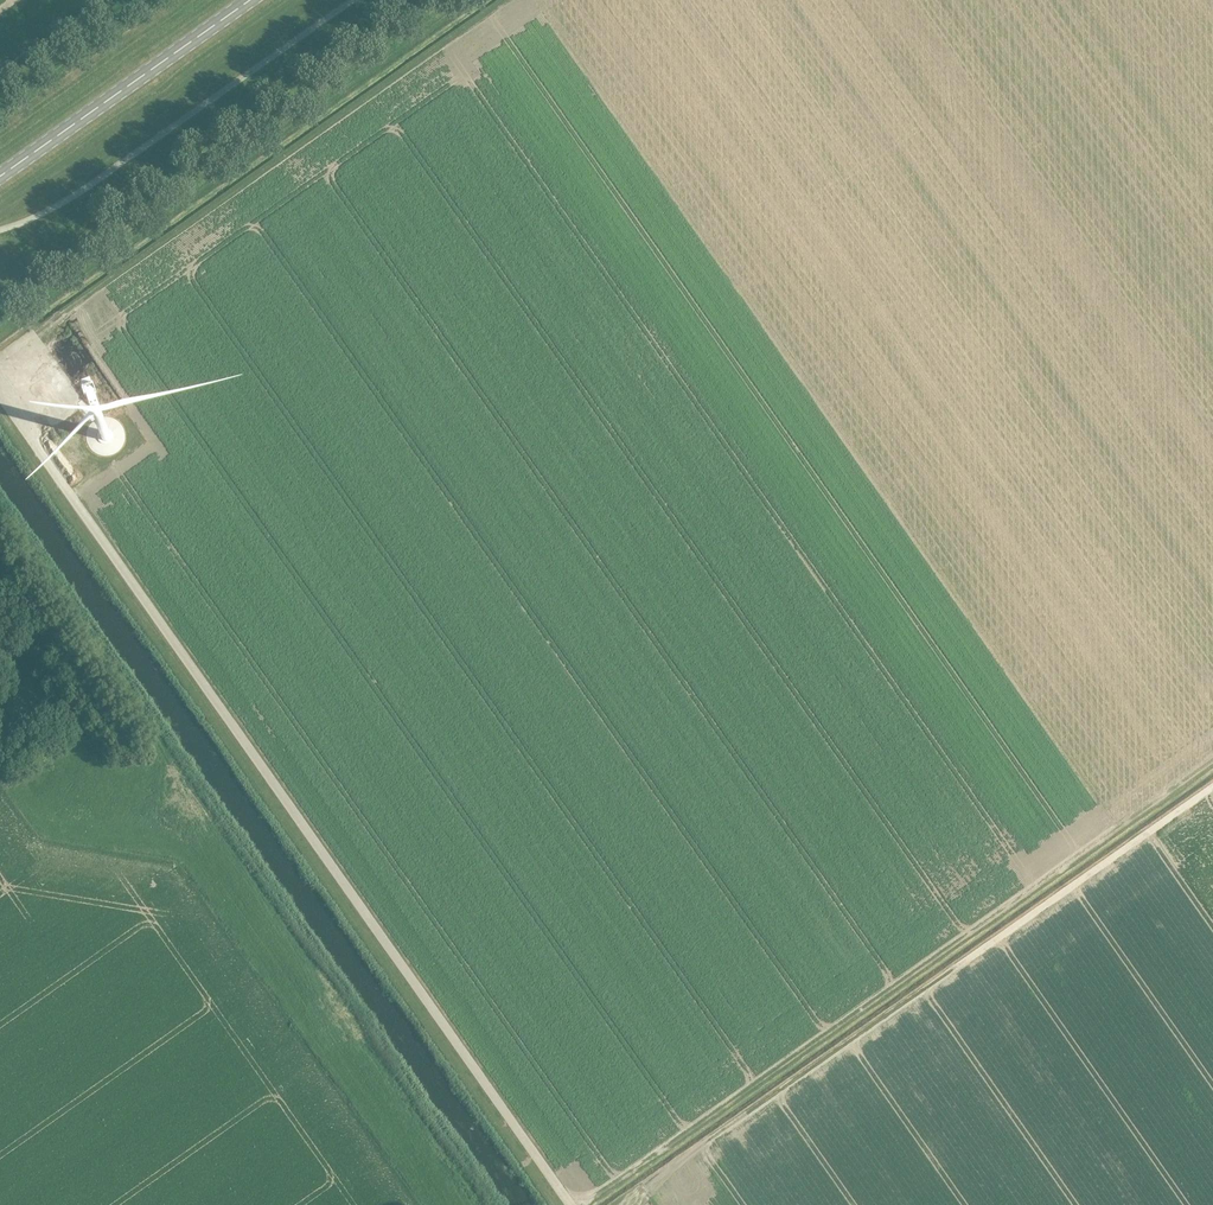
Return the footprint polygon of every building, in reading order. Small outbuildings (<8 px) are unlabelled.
[(100,436),(100,437),(100,438),(101,439),(102,440),(102,441),(103,441),(104,442),(105,442),(106,442),(107,442),(108,441),(109,441),(110,440),(110,439),(111,438),(111,437),(111,436),(111,435),(110,435),(110,434),(109,433),(109,432),(108,432),(107,431),(106,431),(105,431),(104,431),(103,432),(102,432),(101,433),(101,434),(100,435),(100,436)]
